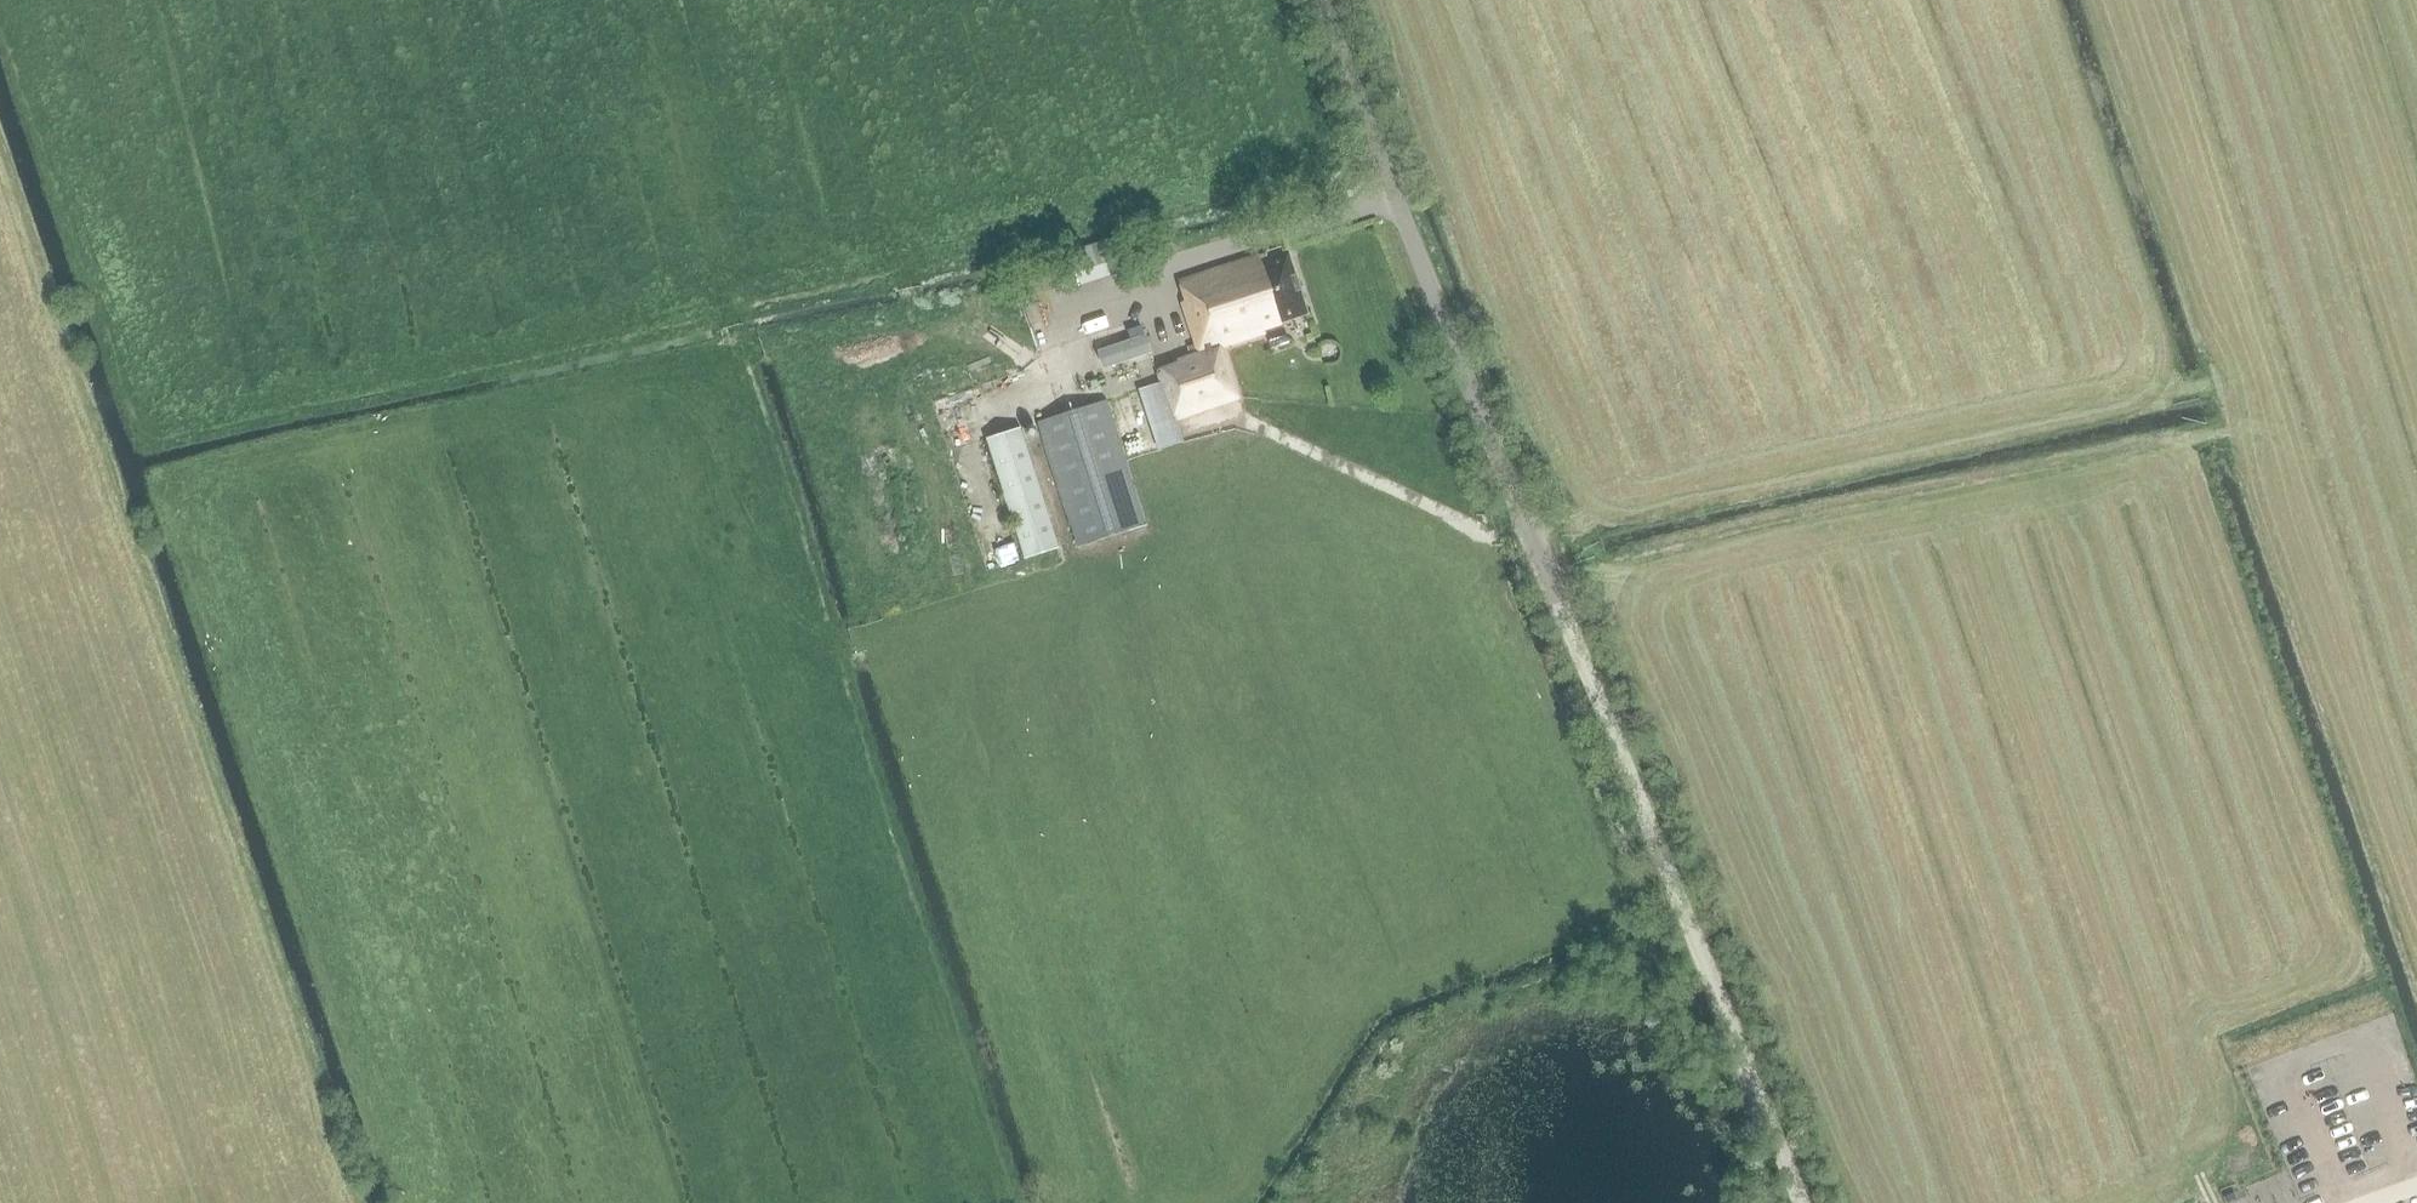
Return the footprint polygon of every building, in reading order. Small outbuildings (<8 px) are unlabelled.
[(1136,266),(1125,234),(1070,253),(1081,285),(1136,266)] [(1308,315),(1300,292),(1286,249),(1281,251),(1280,247),(1182,280),(1183,283),(1175,286),(1196,346),(1188,348),(1191,357),(1155,370),(1160,384),(1138,392),(1158,451),(1181,443),(1173,421),(1240,397),(1224,349),(1266,335),(1271,348),(1289,344),(1282,324),(1308,315)] [(1105,404),(1039,424),(1077,546),(1142,525),(1105,404)] [(987,440),(1025,561),(1059,551),(1021,430),(987,440)]
